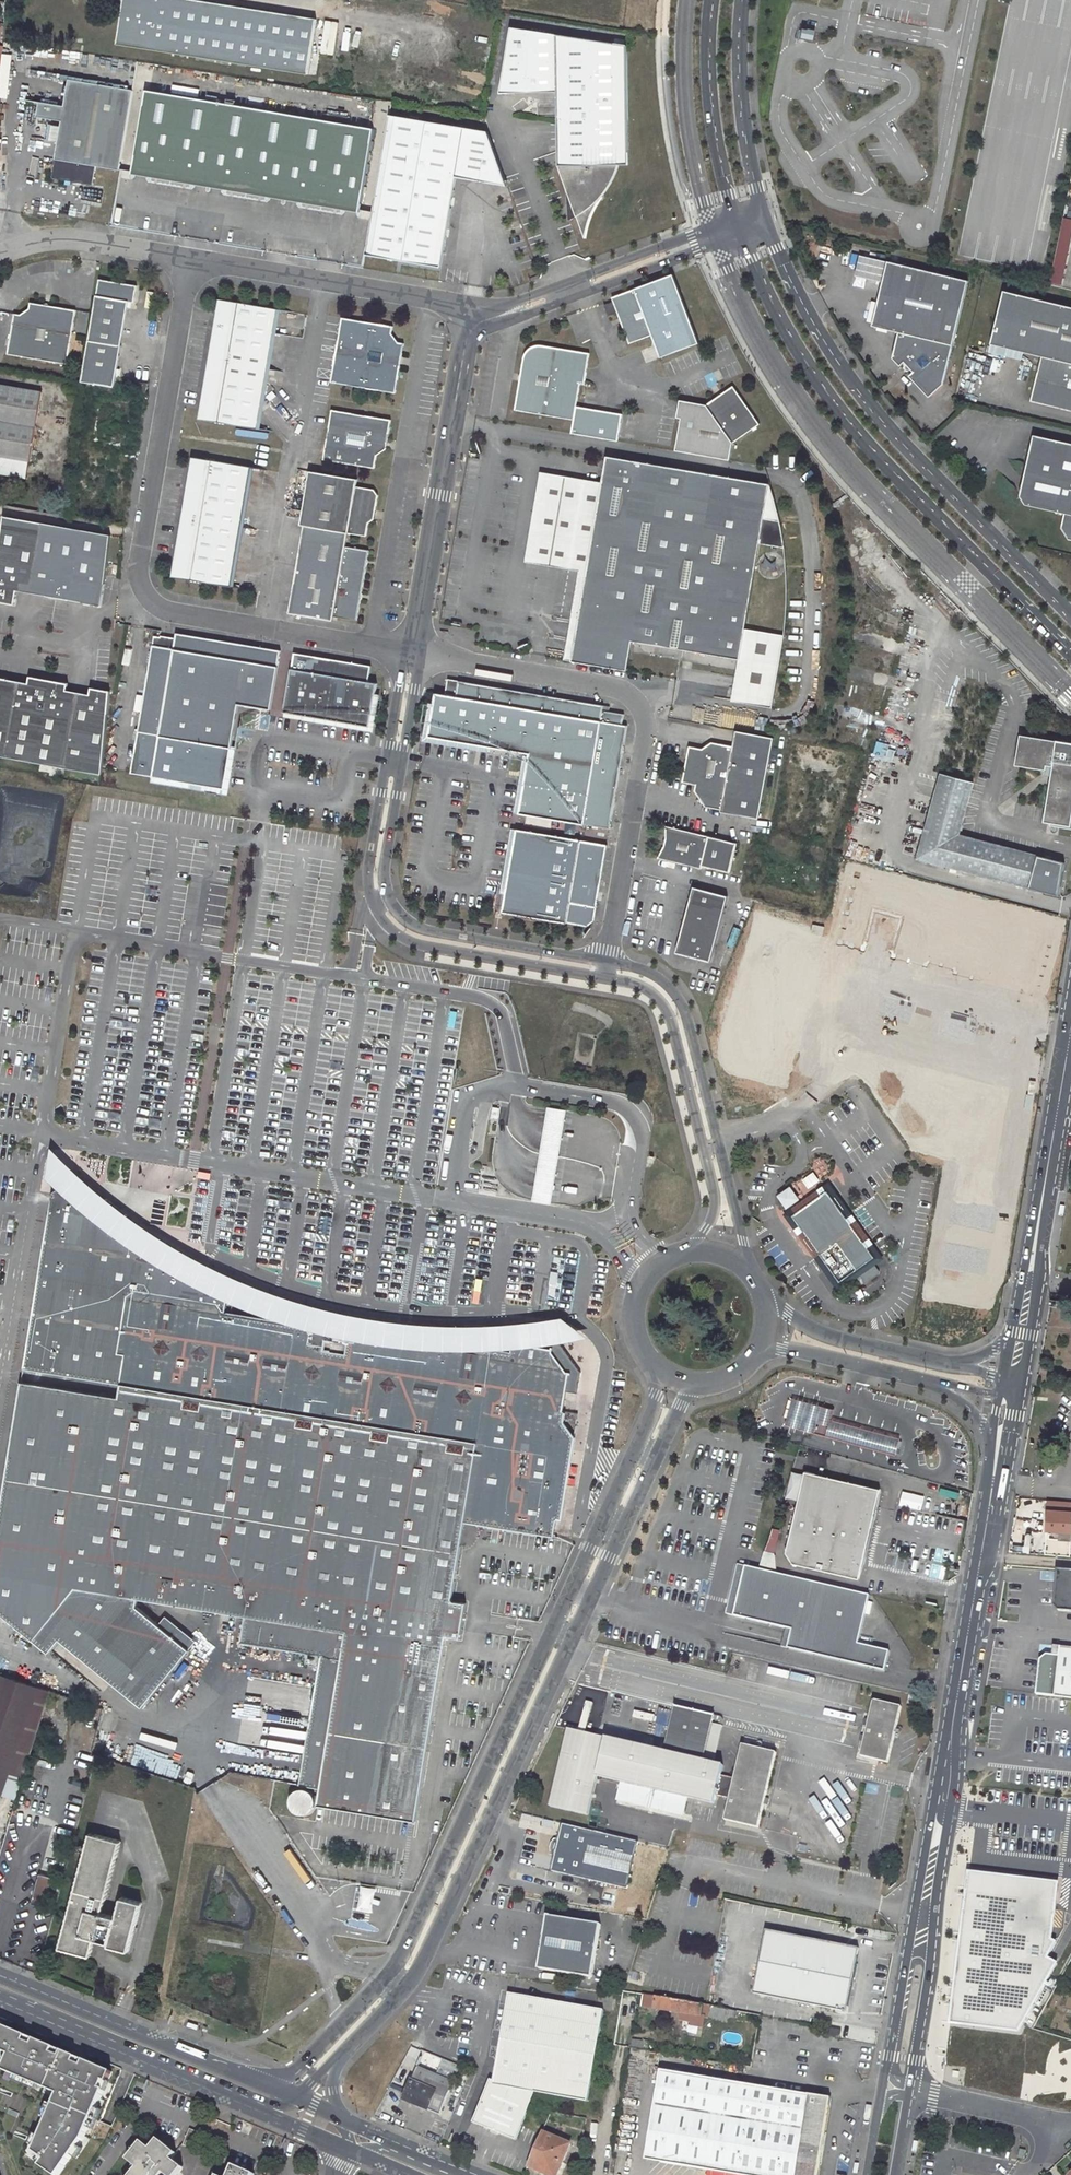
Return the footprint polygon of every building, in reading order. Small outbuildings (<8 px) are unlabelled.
[(184,0),(124,0),(124,6),(118,10),(122,16),(117,47),(266,70),(275,14),(184,0)] [(275,14),(266,70),(309,77),(318,21),(275,14)] [(814,29),(800,27),(799,37),(805,39),(812,40),(814,29)] [(500,96),(557,94),(558,124),(568,123),(570,190),(567,190),(577,220),(584,240),(586,240),(587,230),(589,222),(592,215),(594,211),(600,202),(599,201),(601,199),(609,188),(613,179),(618,166),(620,160),(621,149),(622,138),(623,121),(627,121),(625,47),(511,29),(500,96)] [(96,167),(120,171),(134,92),(69,81),(64,108),(39,104),(37,117),(62,122),(52,179),(93,186),(96,167)] [(375,131),(146,92),(133,172),(152,175),(152,179),(190,185),(190,181),(228,188),(227,192),(265,198),(265,194),(303,200),(302,204),(341,211),(342,207),(361,210),(375,131)] [(484,179),(505,182),(487,133),(390,117),(366,257),(441,270),(451,210),(447,209),(449,202),(454,193),(459,189),(464,185),(471,181),(477,180),(481,179),(484,179)] [(618,166),(628,166),(627,121),(623,121),(622,138),(621,149),(620,160),(618,166)] [(558,124),(559,168),(567,190),(570,190),(568,123),(558,124)] [(507,187),(505,182),(484,179),(481,179),(477,180),(471,181),(507,187)] [(567,190),(568,223),(577,220),(567,190)] [(1070,234),(1070,219),(1063,217),(1047,281),(1059,284),(1070,234)] [(915,374),(911,378),(931,400),(945,386),(970,282),(889,263),(889,264),(862,257),(857,278),(884,284),(874,328),(900,334),(894,360),(902,368),(906,364),(908,366),(907,369),(908,371),(909,372),(912,372),(913,371),(915,374)] [(698,342),(671,273),(610,296),(615,311),(628,343),(650,334),(659,357),(698,342)] [(82,381),(115,387),(129,302),(134,303),(137,285),(99,279),(82,381)] [(1005,292),(992,346),(1043,358),(1032,403),(1070,412),(1070,308),(1005,292)] [(223,298),(202,417),(260,427),(281,307),(223,298)] [(611,301),(602,305),(606,315),(615,312),(611,301)] [(21,315),(15,314),(8,354),(67,364),(76,310),(31,303),(29,309),(21,315)] [(394,326),(343,317),(331,382),(396,393),(401,366),(398,365),(400,356),(402,356),(405,344),(399,342),(393,333),(394,326)] [(523,354),(522,358),(513,409),(571,420),(569,433),(615,441),(620,414),(574,406),(578,384),(582,384),(588,353),(539,345),(535,345),(531,346),(529,347),(527,348),(527,349),(526,349),(523,354)] [(135,391),(146,393),(148,383),(136,381),(135,391)] [(30,462),(42,392),(0,385),(0,457),(30,462)] [(681,401),(672,451),(727,461),(730,443),(757,424),(730,386),(703,405),(681,401)] [(323,459),(375,468),(377,455),(386,449),(391,420),(332,409),(323,459)] [(1070,540),(1070,444),(1034,436),(1023,485),(1020,497),(1025,506),(1064,515),(1061,529),(1068,540),(1070,540)] [(233,586),(254,465),(195,455),(174,576),(233,586)] [(571,660),(626,669),(631,639),(738,657),(743,626),(757,541),(769,543),(768,550),(764,551),(761,553),(758,556),(756,560),(756,562),(756,567),(759,573),(762,575),(766,577),(769,577),(773,577),(776,576),(780,572),(782,570),(783,566),(783,562),(781,557),(778,553),(775,551),(776,544),(783,545),(767,482),(604,455),(600,481),(585,571),(571,660)] [(347,533),(366,536),(368,523),(373,518),(378,495),(374,489),(355,486),(357,479),(309,471),(300,525),(303,525),(347,533)] [(600,481),(539,471),(524,561),(585,571),(600,481)] [(118,534),(10,517),(0,586),(0,602),(19,605),(22,591),(106,604),(110,582),(118,534)] [(288,613),(331,621),(332,616),(355,620),(368,551),(345,547),(347,533),(303,525),(288,613)] [(738,657),(732,699),(771,705),(783,633),(743,626),(738,657)] [(131,772),(223,788),(230,754),(238,703),(271,709),(281,649),(176,632),(176,637),(161,634),(161,636),(154,635),(131,772)] [(284,711),(370,726),(378,682),(369,680),(371,665),(295,652),(284,711)] [(110,691),(91,687),(90,694),(67,690),(68,683),(30,676),(29,683),(0,678),(0,756),(40,763),(39,770),(49,772),(50,765),(101,774),(110,691)] [(446,678),(444,694),(455,696),(458,680),(446,678)] [(529,753),(519,813),(609,828),(626,724),(622,723),(623,713),(602,710),(603,704),(458,680),(455,696),(444,694),(435,692),(427,735),(529,753)] [(755,818),(771,737),(733,730),(730,745),(709,741),(699,747),(686,745),(679,781),(693,783),(691,789),(701,806),(717,809),(717,811),(755,818)] [(1013,765),(1044,770),(1045,765),(1051,767),(1050,771),(1042,822),(1069,827),(1070,815),(1070,751),(1069,750),(1070,744),(1019,735),(1013,765)] [(940,775),(917,860),(1030,891),(1039,856),(961,835),(975,785),(940,775)] [(660,845),(654,856),(697,868),(697,864),(725,872),(733,843),(662,824),(662,837),(660,845)] [(503,913),(587,927),(595,919),(607,844),(517,829),(503,913)] [(1065,864),(1039,856),(1030,891),(1060,897),(1065,864)] [(1038,999),(1057,925),(1036,919),(1032,933),(1020,930),(1024,915),(972,901),(970,910),(943,902),(945,894),(859,871),(840,944),(861,950),(862,945),(892,953),(890,960),(927,969),(928,965),(954,972),(953,977),(990,987),(991,982),(1016,989),(1015,993),(1038,999)] [(725,895),(691,887),(675,952),(709,961),(725,895)] [(549,1204),(565,1110),(547,1107),(532,1201),(549,1204)] [(48,1174),(59,1186),(74,1176),(94,1194),(91,1215),(124,1220),(124,1219),(150,1237),(174,1252),(213,1274),(247,1290),(290,1307),(321,1317),(359,1325),(394,1332),(420,1336),(420,1334),(462,1337),(476,1339),(486,1341),(487,1339),(512,1341),(514,1332),(557,1339),(558,1340),(574,1339),(588,1336),(562,1317),(510,1324),(458,1326),(419,1324),(365,1316),(317,1305),(270,1290),(182,1246),(162,1236),(126,1211),(103,1192),(78,1170),(57,1149),(53,1145),(48,1174)] [(120,1382),(117,1401),(20,1384),(0,1504),(0,1616),(47,1652),(58,1639),(140,1707),(188,1650),(187,1649),(157,1624),(135,1606),(137,1598),(243,1616),(239,1643),(320,1656),(340,1659),(319,1788),(318,1796),(317,1805),(414,1821),(445,1639),(446,1638),(447,1637),(460,1639),(466,1603),(458,1602),(453,1601),(451,1599),(464,1523),(552,1538),(555,1521),(569,1441),(557,1423),(560,1412),(563,1413),(567,1392),(578,1394),(582,1373),(558,1340),(557,1339),(514,1332),(512,1341),(487,1339),(486,1341),(462,1337),(420,1334),(420,1336),(394,1332),(359,1325),(321,1317),(290,1307),(247,1290),(213,1274),(174,1252),(150,1237),(124,1219),(124,1220),(91,1215),(94,1194),(74,1176),(59,1186),(53,1190),(23,1366),(120,1382)] [(878,1278),(880,1276),(881,1272),(866,1251),(868,1249),(840,1209),(831,1196),(825,1188),(816,1194),(814,1192),(811,1192),(786,1209),(786,1213),(793,1224),(796,1224),(802,1233),(802,1237),(813,1253),(817,1253),(836,1283),(839,1281),(841,1286),(857,1275),(866,1288),(867,1289),(874,1285),(873,1284),(871,1281),(878,1278)] [(482,1293),(475,1291),(473,1303),(480,1305),(482,1293)] [(834,1410),(789,1398),(782,1423),(895,1456),(900,1433),(832,1415),(834,1410)] [(569,1441),(555,1521),(561,1522),(575,1439),(565,1421),(566,1413),(563,1413),(560,1412),(557,1423),(569,1441)] [(798,1450),(793,1466),(803,1469),(808,1453),(798,1450)] [(877,1488),(802,1471),(783,1552),(790,1563),(857,1578),(877,1488)] [(1050,1538),(1070,1540),(1070,1511),(1048,1509),(1048,1519),(1047,1530),(1050,1531),(1050,1538)] [(769,1555),(777,1531),(770,1528),(762,1553),(769,1555)] [(857,1643),(868,1595),(752,1569),(743,1567),(734,1609),(727,1607),(726,1609),(726,1613),(725,1615),(784,1628),(790,1630),(786,1648),(884,1670),(888,1650),(857,1643)] [(1058,1570),(1055,1604),(1060,1610),(1070,1611),(1070,1571),(1058,1570)] [(157,1624),(187,1649),(194,1641),(164,1616),(157,1624)] [(784,1628),(780,1647),(786,1648),(790,1630),(784,1628)] [(1070,1697),(1070,1646),(1055,1644),(1055,1653),(1047,1653),(1042,1659),(1038,1693),(1070,1697)] [(320,1656),(299,1785),(277,1782),(276,1789),(307,1795),(318,1796),(319,1788),(340,1659),(320,1656)] [(17,1798),(49,1691),(0,1674),(0,1793),(17,1798)] [(919,1700),(905,1697),(903,1705),(917,1708),(919,1700)] [(901,1707),(873,1699),(858,1758),(886,1765),(901,1707)] [(663,1752),(566,1730),(549,1808),(587,1817),(596,1777),(619,1782),(615,1801),(682,1816),(686,1798),(713,1804),(715,1795),(728,1799),(723,1820),(757,1828),(774,1753),(741,1745),(733,1778),(719,1775),(722,1765),(712,1763),(702,1761),(704,1751),(710,1723),(712,1716),(676,1707),(674,1713),(672,1713),(663,1752)] [(721,1726),(710,1723),(704,1751),(714,1753),(721,1726)] [(714,1753),(704,1751),(702,1761),(712,1763),(714,1753)] [(637,1842),(560,1824),(557,1838),(553,1840),(550,1844),(549,1849),(549,1855),(553,1858),(549,1872),(627,1890),(637,1842)] [(122,1896),(117,1916),(102,1912),(122,1841),(90,1833),(59,1948),(91,1957),(95,1939),(110,1943),(109,1945),(129,1951),(143,1901),(122,1896)] [(42,1883),(55,1886),(59,1868),(46,1865),(41,1882),(42,1883)] [(1049,1881),(968,1871),(948,2022),(1019,2030),(1056,1963),(1047,1957),(1056,1942),(1051,1939),(1058,1893),(1051,1884),(1049,1881)] [(42,1883),(36,1904),(49,1908),(55,1886),(42,1883)] [(372,1900),(373,1888),(359,1886),(358,1899),(372,1900)] [(591,1978),(599,1925),(546,1917),(545,1929),(543,1929),(541,1931),(538,1940),(538,1947),(538,1952),(538,1956),(540,1957),(538,1970),(591,1978)] [(858,1946),(763,1929),(752,1993),(845,2010),(858,1946)] [(535,2093),(586,2102),(602,2011),(508,1994),(493,2081),(488,2079),(469,2122),(514,2141),(535,2093)] [(642,1994),(639,2006),(681,2013),(680,2017),(691,2019),(692,2015),(700,2017),(700,2014),(702,2015),(703,2011),(707,2011),(706,2015),(725,2018),(726,2015),(734,2016),(735,2011),(706,2006),(642,1994)] [(111,2075),(0,2027),(0,2048),(11,2053),(2,2073),(57,2097),(33,2154),(43,2158),(39,2168),(49,2174),(59,2174),(83,2141),(104,2093),(100,2091),(103,2084),(107,2085),(111,2075)] [(839,2031),(824,2028),(822,2036),(837,2039),(839,2031)] [(629,2048),(646,2051),(648,2042),(631,2040),(629,2048)] [(400,2100),(436,2115),(450,2083),(413,2067),(400,2100)] [(706,2171),(732,2174),(812,2174),(824,2098),(658,2070),(643,2160),(706,2171)] [(824,2098),(812,2174),(815,2174),(828,2098),(824,2098)] [(193,2129),(186,2146),(197,2150),(204,2134),(193,2129)] [(562,2162),(570,2143),(541,2132),(526,2166),(542,2172),(544,2169),(555,2173),(560,2161),(562,2162)] [(162,2174),(178,2174),(182,2169),(171,2161),(174,2156),(156,2142),(149,2151),(140,2144),(126,2163),(136,2171),(133,2174),(161,2174),(162,2174)]
